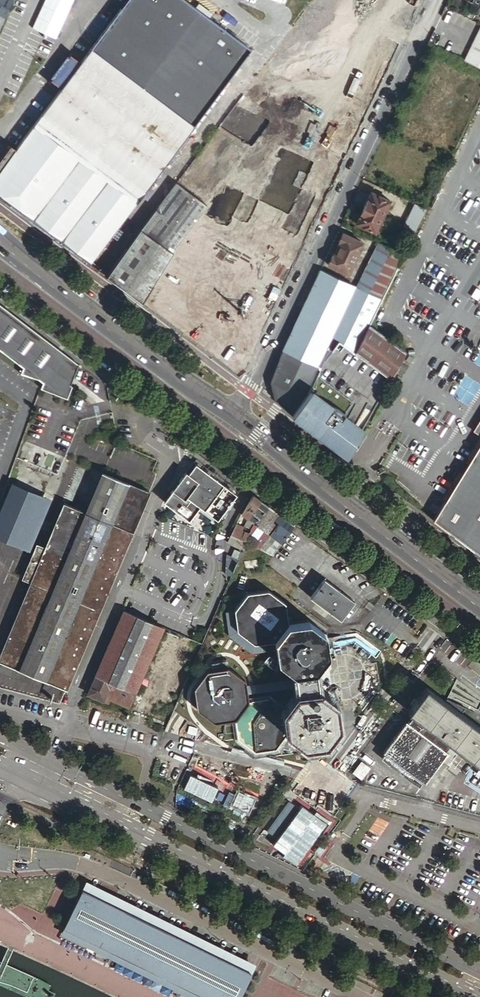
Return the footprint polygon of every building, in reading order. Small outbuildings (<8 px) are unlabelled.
[(89,264),(250,49),(209,19),(194,8),(184,0),(127,0),(83,58),(73,50),(50,80),(60,88),(15,149),(11,146),(0,160),(0,196),(89,264)] [(12,0),(0,0),(0,26),(12,0)] [(49,53),(70,7),(55,0),(44,0),(25,43),(49,53)] [(198,2),(194,8),(209,19),(212,13),(198,2)] [(467,63),(479,69),(479,35),(467,63)] [(207,206),(175,183),(141,228),(106,276),(141,303),(172,254),(207,206)] [(382,217),(389,201),(370,193),(363,208),(382,217)] [(426,210),(413,203),(402,226),(415,232),(426,210)] [(375,232),(382,217),(363,208),(356,223),(375,232)] [(360,243),(342,234),(338,243),(339,244),(335,252),(334,252),(327,266),(348,276),(359,253),(356,251),(360,243)] [(356,288),(382,300),(404,254),(378,243),(356,288)] [(310,291),(281,353),(271,380),(270,382),(272,389),(272,391),(273,398),(274,398),(274,399),(292,415),(307,395),(307,394),(308,393),(309,391),(310,390),(324,365),(323,364),(339,342),(355,354),(369,325),(382,300),(356,288),(319,271),(310,291)] [(41,382),(43,376),(55,347),(0,305),(0,351),(22,367),(20,374),(41,382)] [(355,354),(391,379),(406,353),(369,325),(355,354)] [(348,419),(362,430),(391,379),(355,354),(339,342),(323,364),(324,365),(310,390),(309,391),(331,406),(334,407),(335,408),(338,409),(341,411),(343,413),(346,416),(348,419)] [(43,376),(41,382),(39,387),(66,397),(71,385),(69,384),(77,363),(55,347),(43,376)] [(307,395),(292,415),(320,436),(322,434),(349,454),(362,430),(348,419),(346,416),(343,413),(341,411),(338,409),(335,408),(334,407),(331,406),(309,391),(308,393),(307,394),(307,395)] [(477,427),(469,440),(474,443),(479,447),(479,446),(479,422),(477,427)] [(322,434),(320,436),(347,456),(349,454),(322,434)] [(479,447),(434,521),(479,556),(479,446),(479,447)] [(80,463),(44,550),(35,546),(21,579),(30,582),(0,654),(0,663),(65,690),(148,493),(80,463)] [(217,524),(237,499),(195,468),(188,477),(185,476),(172,494),(185,504),(186,501),(217,524)] [(13,483),(0,513),(0,541),(29,553),(51,500),(13,483)] [(260,501),(252,495),(241,515),(248,520),(260,501)] [(255,525),(267,507),(260,501),(248,520),(255,525)] [(246,542),(258,549),(264,541),(263,539),(273,525),(271,523),(277,514),(267,507),(255,525),(245,542),(246,542)] [(264,541),(258,549),(273,557),(293,526),(279,516),(276,522),(278,524),(265,541),(264,541)] [(245,542),(255,525),(248,520),(243,528),(237,538),(245,542)] [(230,534),(237,538),(243,528),(236,524),(230,534)] [(237,538),(235,537),(231,545),(243,550),(246,542),(245,542),(237,538)] [(324,580),(321,584),(329,590),(332,586),(324,580)] [(353,602),(332,586),(329,590),(321,584),(310,598),(340,620),(353,602)] [(274,641),(287,624),(284,603),(268,591),(246,594),(233,611),(237,632),(253,644),(274,641)] [(122,611),(87,695),(102,701),(104,697),(110,700),(128,707),(162,628),(122,611)] [(294,675),(315,672),(328,655),(325,634),(309,621),(287,624),(274,641),(277,662),(294,675)] [(234,719),(248,702),(245,681),(228,669),(206,672),(194,688),(197,709),(213,722),(234,719)] [(316,683),(316,678),(315,672),(294,675),(297,695),(317,692),(317,687),(316,683)] [(425,688),(407,712),(413,716),(408,723),(405,721),(382,753),(424,784),(447,753),(445,751),(450,744),(479,766),(479,728),(425,688)] [(317,692),(297,695),(285,712),(287,733),(303,724),(308,729),(315,727),(320,721),(320,714),(316,712),(326,698),(317,692)] [(325,742),(338,725),(335,705),(326,698),(316,712),(320,714),(320,721),(315,727),(308,729),(303,724),(287,733),(304,745),(325,742)] [(248,702),(234,719),(237,739),(254,753),(275,750),(287,733),(285,712),(268,699),(248,702)] [(154,716),(168,720),(171,710),(158,705),(154,716)] [(354,774),(361,780),(370,769),(362,763),(354,774)] [(86,882),(82,890),(250,973),(254,965),(86,882)] [(82,890),(64,927),(207,996),(239,996),(250,973),(82,890)] [(64,927),(61,933),(191,996),(207,996),(64,927)]
